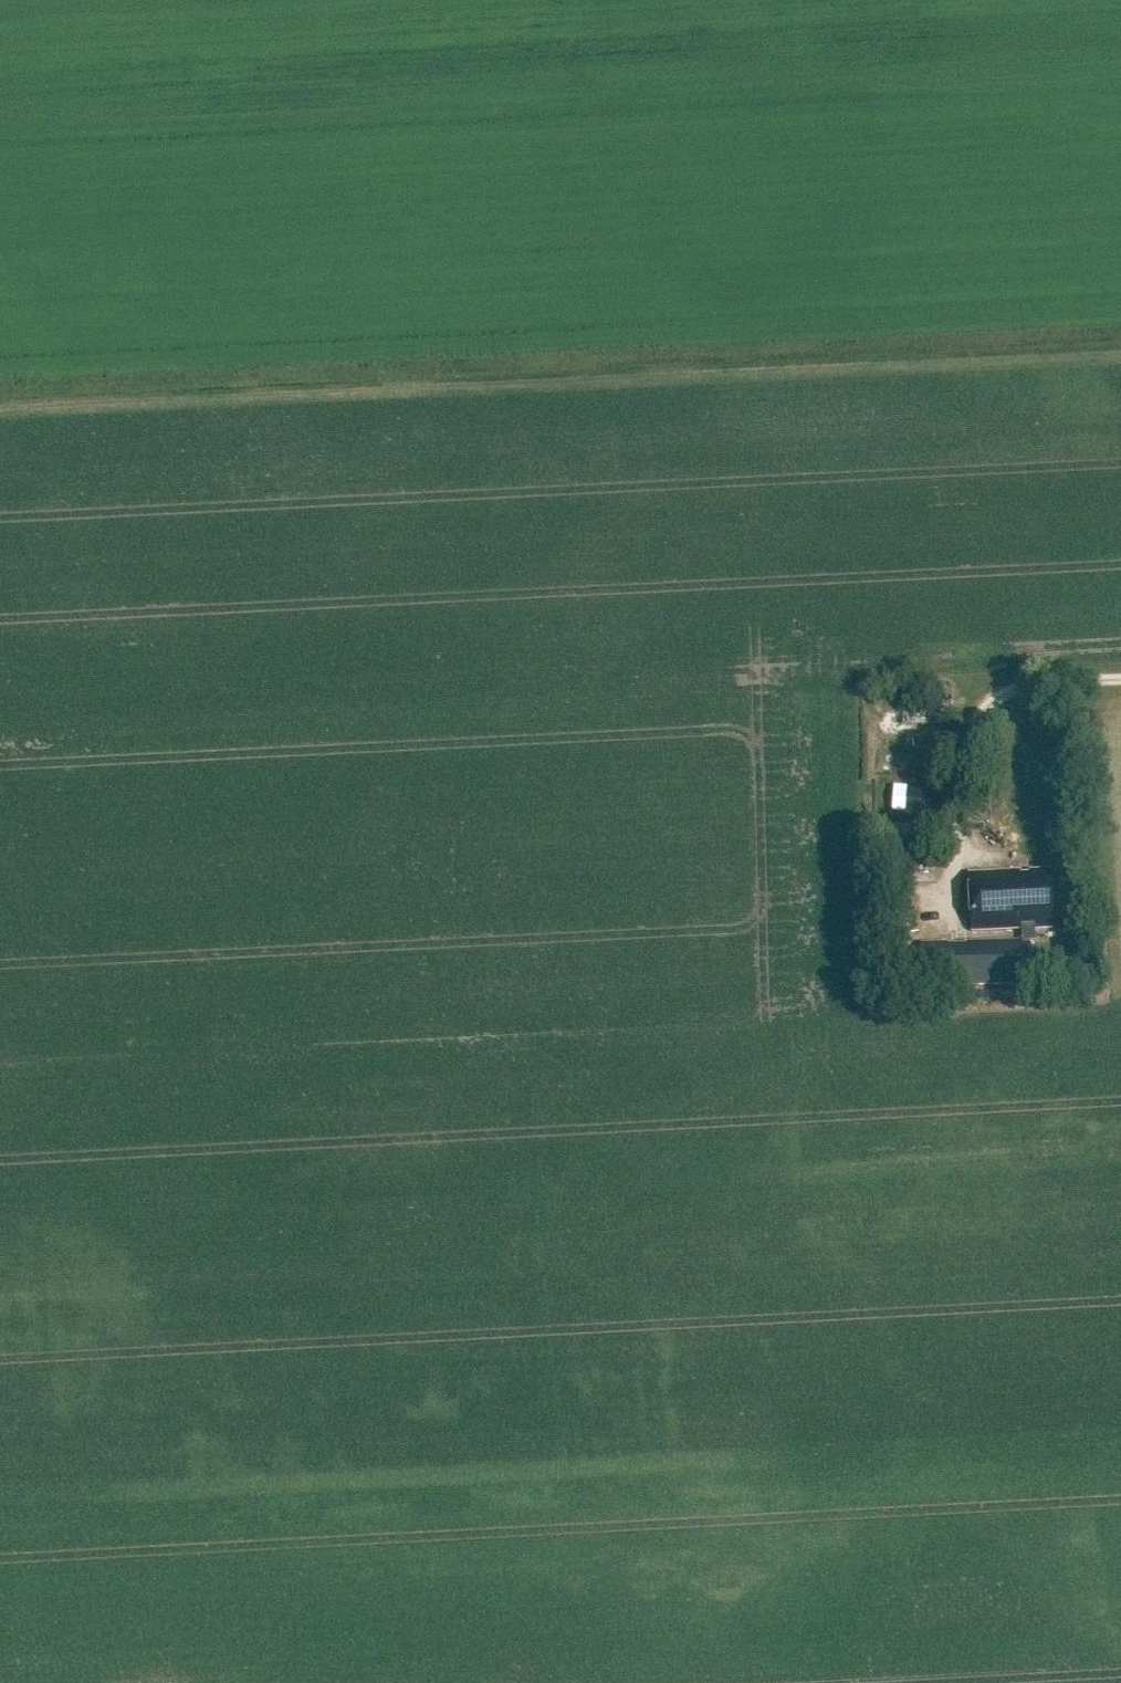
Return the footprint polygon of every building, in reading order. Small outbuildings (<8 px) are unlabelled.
[(933,791),(907,789),(905,813),(931,815),(933,791)] [(907,869),(935,868),(935,854),(907,854),(907,869)] [(971,931),(1021,928),(1021,940),(920,944),(921,982),(952,980),(953,986),(1032,982),(1030,943),(1036,943),(1036,928),(1052,927),(1050,870),(1028,871),(1029,875),(1020,875),(1020,871),(969,873),(971,931)]
